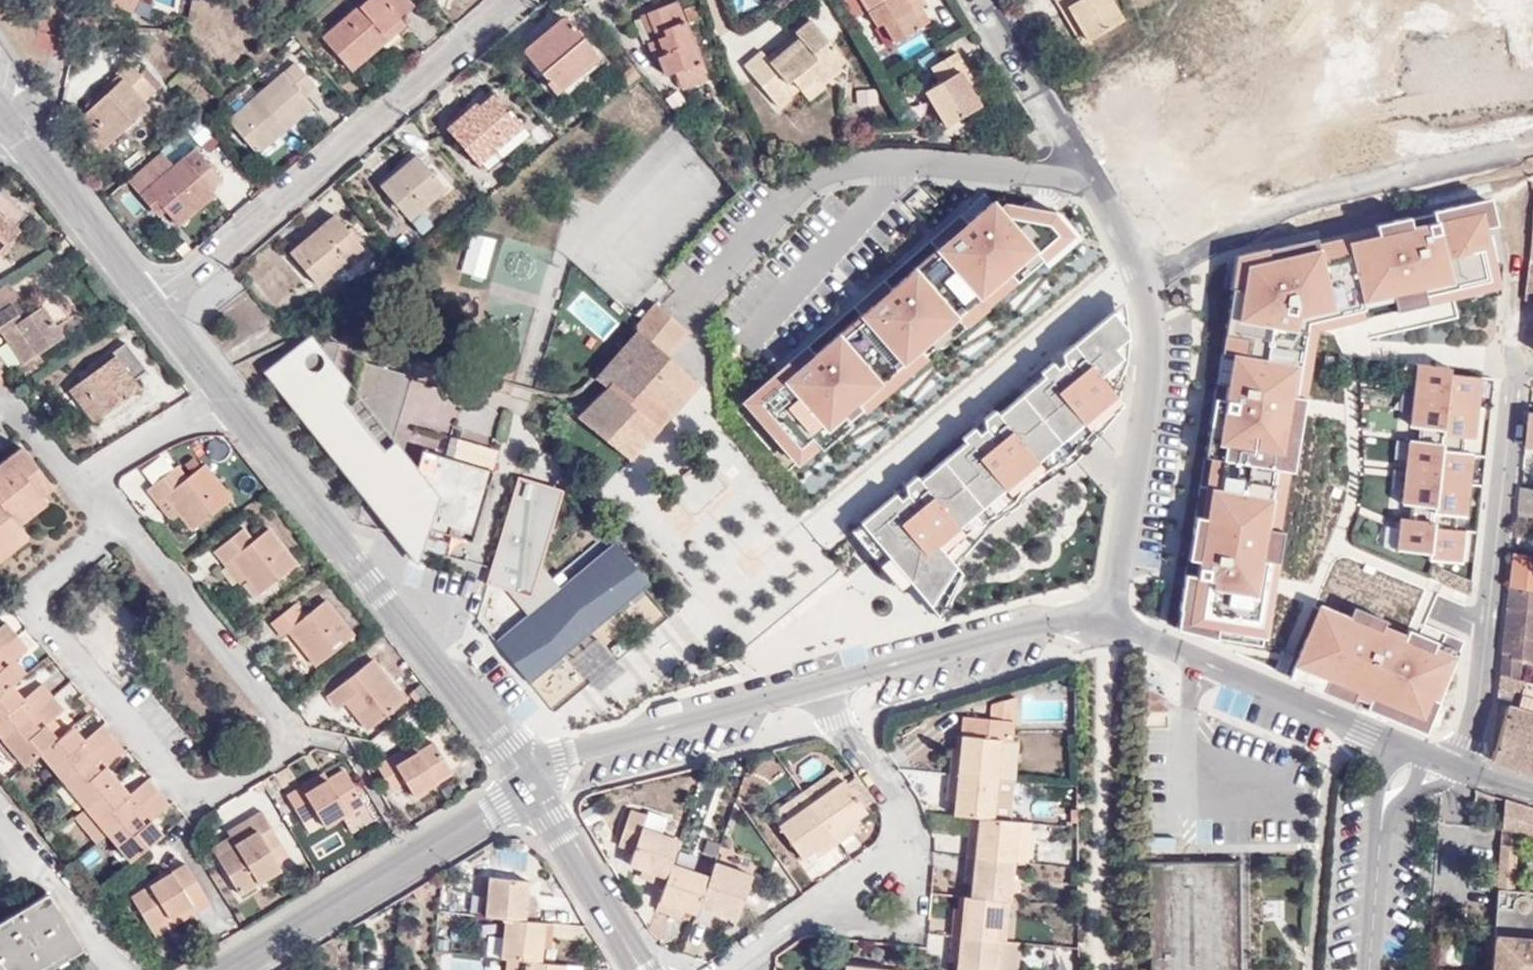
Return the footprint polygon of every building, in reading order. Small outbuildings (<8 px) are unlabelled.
[(352,70),(387,38),(381,32),(398,16),(412,4),(409,0),(365,0),(323,36),(352,70)] [(678,0),(673,0),(648,10),(657,39),(651,40),(648,42),(654,58),(659,57),(665,74),(677,70),(683,88),(706,78),(678,0)] [(849,16),(862,8),(857,0),(840,0),(849,16)] [(868,10),(884,0),(862,0),(868,10)] [(918,0),(884,0),(868,10),(877,25),(883,21),(894,42),(928,20),(916,2),(918,0)] [(1061,9),(1066,6),(1087,40),(1122,19),(1111,0),(1055,0),(1061,9)] [(691,20),(700,16),(696,3),(686,6),(691,20)] [(1061,9),(1082,43),(1087,40),(1066,6),(1061,9)] [(651,40),(657,39),(648,10),(641,13),(651,40)] [(798,87),(816,73),(821,78),(844,59),(808,11),(790,24),(796,31),(765,54),(761,50),(743,64),(777,104),(798,87)] [(574,68),(579,69),(597,52),(565,14),(541,34),(543,37),(538,41),(536,38),(523,49),(548,78),(546,81),(551,88),(574,68)] [(387,38),(404,24),(398,16),(381,32),(387,38)] [(286,44),(290,50),(297,43),(293,38),(286,44)] [(976,107),(981,103),(960,70),(966,66),(956,51),(931,67),(940,81),(924,92),(945,125),(976,107)] [(555,92),(599,54),(597,52),(579,69),(574,68),(551,88),(555,92)] [(288,121),(298,112),(301,115),(313,105),(304,94),(316,84),(295,61),(227,120),(257,154),(290,124),(288,121)] [(140,73),(130,63),(118,74),(122,78),(89,109),(78,119),(93,135),(103,146),(105,144),(149,104),(144,99),(161,83),(146,67),(140,73)] [(966,66),(960,70),(981,103),(987,100),(966,66)] [(118,74),(85,104),(89,109),(122,78),(118,74)] [(495,92),(492,88),(465,111),(468,115),(495,92)] [(478,164),(523,124),(495,92),(468,115),(465,111),(446,127),(478,164)] [(301,115),(298,112),(288,121),(290,124),(301,115)] [(98,158),(109,148),(105,144),(103,146),(93,135),(84,143),(98,158)] [(195,146),(140,193),(148,203),(155,197),(165,208),(179,225),(204,203),(200,197),(211,188),(222,178),(195,146)] [(381,185),(408,217),(445,186),(418,154),(381,185)] [(988,185),(739,393),(795,464),(1038,253),(1047,265),(1083,235),(1056,202),(988,185)] [(204,203),(215,192),(211,188),(200,197),(204,203)] [(0,190),(0,252),(21,228),(17,225),(27,213),(0,190)] [(148,203),(158,215),(165,208),(155,197),(148,203)] [(1226,314),(1315,327),(1500,287),(1486,198),(1233,253),(1226,314)] [(290,252),(317,284),(362,245),(335,214),(290,252)] [(17,354),(13,357),(25,375),(44,362),(37,351),(80,321),(74,312),(70,316),(53,291),(41,299),(44,304),(28,315),(25,310),(20,314),(13,304),(0,313),(0,329),(10,344),(17,354)] [(41,299),(25,310),(28,315),(44,304),(41,299)] [(25,310),(18,301),(13,304),(20,314),(25,310)] [(656,303),(635,325),(638,328),(667,354),(687,329),(656,303)] [(861,520),(940,620),(962,573),(939,545),(1114,399),(1100,375),(1121,358),(1113,347),(1130,336),(1112,312),(861,520)] [(1226,314),(1202,471),(1291,484),(1315,327),(1226,314)] [(598,431),(630,458),(698,381),(667,354),(638,328),(596,376),(594,375),(584,388),(574,394),(564,396),(555,395),(528,421),(547,439),(539,448),(551,460),(559,452),(570,462),(594,435),(598,431)] [(424,526),(402,519),(417,468),(394,439),(390,453),(350,407),(355,389),(309,331),(261,367),(334,461),(354,487),(414,563),(424,526)] [(113,350),(115,355),(81,381),(70,389),(93,421),(140,386),(135,379),(147,369),(125,341),(113,350)] [(10,344),(5,347),(13,357),(17,354),(10,344)] [(113,350),(77,377),(81,381),(115,355),(113,350)] [(1449,361),(1412,357),(1405,419),(1441,424),(1449,361)] [(412,374),(363,360),(355,389),(350,407),(390,453),(394,439),(412,374)] [(1449,361),(1441,424),(1474,427),(1483,366),(1449,361)] [(0,364),(0,386),(11,378),(0,364)] [(1440,438),(1406,433),(1397,494),(1431,499),(1440,438)] [(1440,438),(1431,499),(1466,504),(1476,444),(1440,438)] [(20,445),(0,461),(0,479),(5,486),(0,490),(0,547),(22,529),(18,524),(29,514),(24,508),(41,494),(53,485),(20,445)] [(494,469),(423,448),(417,468),(402,519),(424,526),(474,541),(494,469)] [(177,466),(147,488),(157,500),(165,494),(180,513),(192,528),(231,497),(204,463),(186,478),(177,466)] [(1291,484),(1202,471),(1177,627),(1263,637),(1291,484)] [(533,674),(528,678),(530,680),(648,589),(654,584),(620,541),(572,578),(565,569),(556,576),(545,562),(562,486),(519,474),(519,476),(499,548),(489,581),(509,587),(534,594),(530,610),(496,637),(498,639),(503,635),(533,674)] [(1522,487),(1518,524),(1532,526),(1532,488),(1522,487)] [(29,514),(46,501),(41,494),(24,508),(29,514)] [(157,500),(172,520),(180,513),(165,494),(157,500)] [(1429,514),(1395,509),(1390,542),(1425,546),(1429,514)] [(1464,518),(1429,514),(1425,546),(1459,551),(1464,518)] [(243,527),(214,550),(224,562),(230,557),(247,578),(259,593),(297,563),(269,527),(253,540),(243,527)] [(28,537),(22,529),(0,547),(0,559),(28,537)] [(1515,552),(1511,586),(1532,590),(1532,556),(1515,552)] [(224,562),(240,583),(247,578),(230,557),(224,562)] [(1511,586),(1510,595),(1532,598),(1532,590),(1511,586)] [(509,587),(530,610),(534,594),(509,587)] [(1316,593),(1283,672),(1373,710),(1426,732),(1455,651),(1316,593)] [(1510,595),(1503,652),(1512,653),(1511,658),(1521,659),(1532,660),(1532,598),(1510,595)] [(289,631),(316,664),(355,634),(326,598),(304,616),(294,603),(271,621),(282,636),(289,631)] [(17,635),(7,622),(0,628),(0,649),(17,635)] [(289,631),(282,636),(297,655),(294,658),(306,672),(316,664),(289,631)] [(8,688),(13,684),(15,683),(4,669),(9,664),(28,649),(17,635),(0,649),(0,695),(8,688)] [(601,690),(624,672),(596,639),(574,655),(601,690)] [(1512,653),(1503,652),(1500,674),(1519,680),(1521,659),(1511,658),(1512,653)] [(327,695),(338,709),(346,702),(355,695),(363,705),(354,712),(368,729),(406,698),(373,657),(327,695)] [(15,683),(20,678),(9,664),(4,669),(15,683)] [(1500,674),(1498,692),(1519,698),(1525,682),(1519,680),(1500,674)] [(1491,760),(1528,772),(1532,753),(1532,684),(1525,682),(1519,698),(1516,708),(1507,706),(1494,751),(1491,760)] [(42,683),(25,697),(19,702),(8,688),(0,695),(0,724),(8,733),(19,747),(13,752),(25,766),(41,752),(53,742),(41,728),(47,724),(64,709),(42,683)] [(19,702),(25,697),(13,684),(8,688),(19,702)] [(978,816),(993,818),(997,778),(1001,738),(1012,739),(1013,720),(1015,690),(993,697),(993,718),(962,715),(959,747),(959,754),(950,753),(946,794),(954,794),(954,800),(953,814),(970,815),(978,816)] [(346,702),(354,712),(363,705),(355,695),(346,702)] [(1497,704),(1491,751),(1494,751),(1507,706),(1497,704)] [(58,738),(47,724),(41,728),(53,742),(58,738)] [(79,789),(74,793),(85,806),(113,783),(102,770),(107,765),(124,751),(102,725),(85,739),(80,744),(68,729),(58,738),(53,742),(41,752),(51,765),(56,762),(67,775),(79,789)] [(85,739),(73,725),(68,729),(80,744),(85,739)] [(8,733),(2,738),(13,752),(19,747),(8,733)] [(1014,780),(1018,740),(1012,739),(1001,738),(997,778),(1014,780)] [(419,750),(395,764),(390,755),(376,763),(391,789),(405,781),(413,795),(452,772),(434,741),(419,750)] [(419,750),(414,742),(390,755),(395,764),(419,750)] [(796,767),(790,758),(783,763),(789,772),(796,767)] [(51,765),(63,779),(67,775),(56,762),(51,765)] [(113,783),(119,779),(107,765),(102,770),(113,783)] [(793,777),(799,773),(796,767),(789,772),(793,777)] [(843,777),(835,767),(802,790),(810,801),(843,777)] [(326,779),(305,792),(301,784),(286,793),(302,819),(316,811),(324,825),(363,802),(343,768),(326,779)] [(326,779),(322,772),(301,784),(305,792),(326,779)] [(745,793),(750,777),(743,774),(737,791),(745,793)] [(67,775),(63,779),(74,793),(79,789),(67,775)] [(856,818),(867,811),(843,777),(810,801),(839,841),(856,829),(851,822),(856,818)] [(125,797),(113,783),(85,806),(96,819),(101,816),(112,829),(123,843),(118,847),(130,861),(158,838),(146,823),(152,818),(169,805),(146,779),(130,792),(125,797)] [(130,792),(119,779),(113,783),(125,797),(130,792)] [(778,823),(810,801),(802,790),(770,812),(778,823)] [(1519,836),(1532,841),(1532,809),(1505,800),(1499,877),(1498,888),(1514,889),(1519,836)] [(817,846),(823,853),(839,841),(810,801),(778,823),(802,858),(813,849),(817,846)] [(647,871),(645,879),(664,885),(672,861),(680,839),(662,832),(644,826),(647,814),(630,809),(618,845),(632,850),(628,864),(641,869),(647,871)] [(667,815),(649,809),(647,814),(644,826),(662,832),(667,815)] [(279,842),(261,810),(250,817),(257,828),(216,853),(240,893),(280,868),(269,849),(279,842)] [(978,816),(970,815),(968,834),(976,834),(978,816)] [(96,819),(108,834),(112,829),(101,816),(96,819)] [(976,834),(968,834),(966,854),(1015,860),(1018,820),(993,818),(978,816),(976,834)] [(230,835),(212,847),(216,853),(257,828),(250,817),(227,830),(230,835)] [(158,838),(164,833),(152,818),(146,823),(158,838)] [(856,829),(861,825),(856,818),(851,822),(856,829)] [(1027,861),(1032,821),(1018,820),(1015,860),(1027,861)] [(112,829),(108,834),(118,847),(123,843),(112,829)] [(707,853),(715,856),(720,842),(712,839),(707,853)] [(813,849),(818,856),(823,853),(817,846),(813,849)] [(1011,900),(1015,860),(966,854),(964,875),(972,876),(971,882),(970,896),(1004,900),(1011,900)] [(751,874),(714,860),(709,874),(698,906),(717,913),(720,903),(739,909),(751,874)] [(664,885),(656,909),(676,916),(679,908),(683,909),(695,913),(698,906),(709,874),(672,861),(664,885)] [(185,863),(131,895),(151,928),(191,904),(196,911),(210,903),(185,863)] [(1236,872),(1149,874),(1151,969),(1238,969),(1236,872)] [(489,875),(484,915),(505,917),(533,920),(535,900),(526,898),(527,893),(529,880),(489,875)] [(1532,896),(1530,894),(1527,893),(1524,893),(1520,893),(1517,895),(1517,890),(1514,889),(1498,888),(1496,907),(1504,908),(1502,935),(1495,935),(1494,944),(1492,969),(1532,969),(1532,896)] [(52,958),(56,963),(82,947),(49,891),(20,909),(22,913),(16,917),(13,913),(0,921),(0,969),(32,969),(52,958)] [(1004,900),(970,896),(963,895),(962,909),(962,915),(951,914),(949,935),(1000,940),(1004,904),(1004,900)] [(739,909),(720,903),(717,913),(735,919),(739,909)] [(196,911),(191,904),(151,928),(155,936),(196,911)] [(1496,907),(1495,935),(1502,935),(1504,908),(1496,907)] [(20,909),(13,913),(16,917),(22,913),(20,909)] [(543,941),(552,942),(554,922),(533,920),(505,917),(501,956),(508,957),(525,959),(541,960),(541,957),(542,947),(543,941)] [(949,935),(948,954),(957,955),(956,961),(955,969),(996,969),(1000,940),(949,935)] [(1004,959),(1006,940),(1000,940),(996,969),(1016,969),(1017,961),(1004,959)] [(506,969),(523,969),(525,959),(508,957),(506,969)] [(56,963),(52,958),(32,969),(45,969),(56,963)] [(566,963),(553,962),(541,960),(525,959),(523,969),(565,969),(566,963)]
